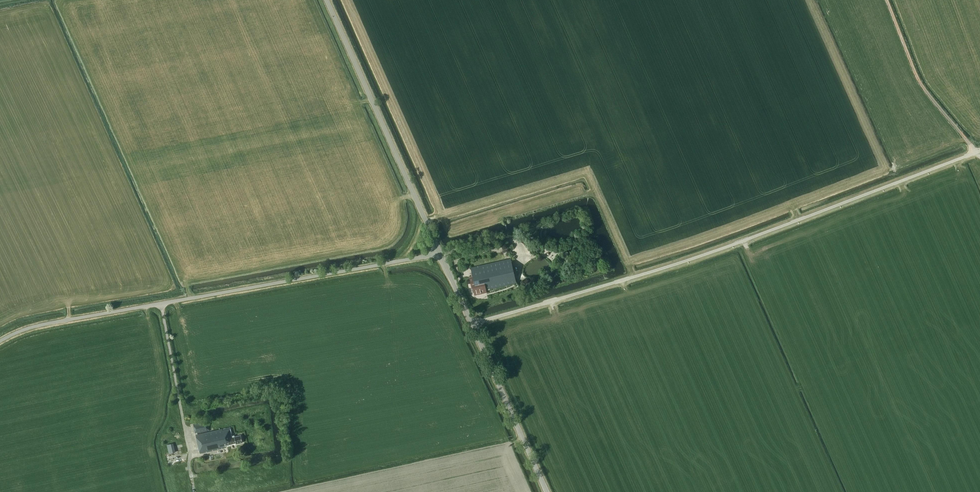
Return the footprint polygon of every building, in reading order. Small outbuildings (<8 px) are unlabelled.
[(511,259),(471,268),(473,276),(469,277),(472,288),(473,288),(475,295),(487,292),(486,290),(516,283),(511,259)] [(210,432),(208,421),(193,424),(200,453),(225,448),(224,446),(236,444),(243,442),(241,435),(235,437),(234,435),(232,436),(230,427),(210,432)] [(175,452),(173,443),(167,445),(169,453),(175,452)]
